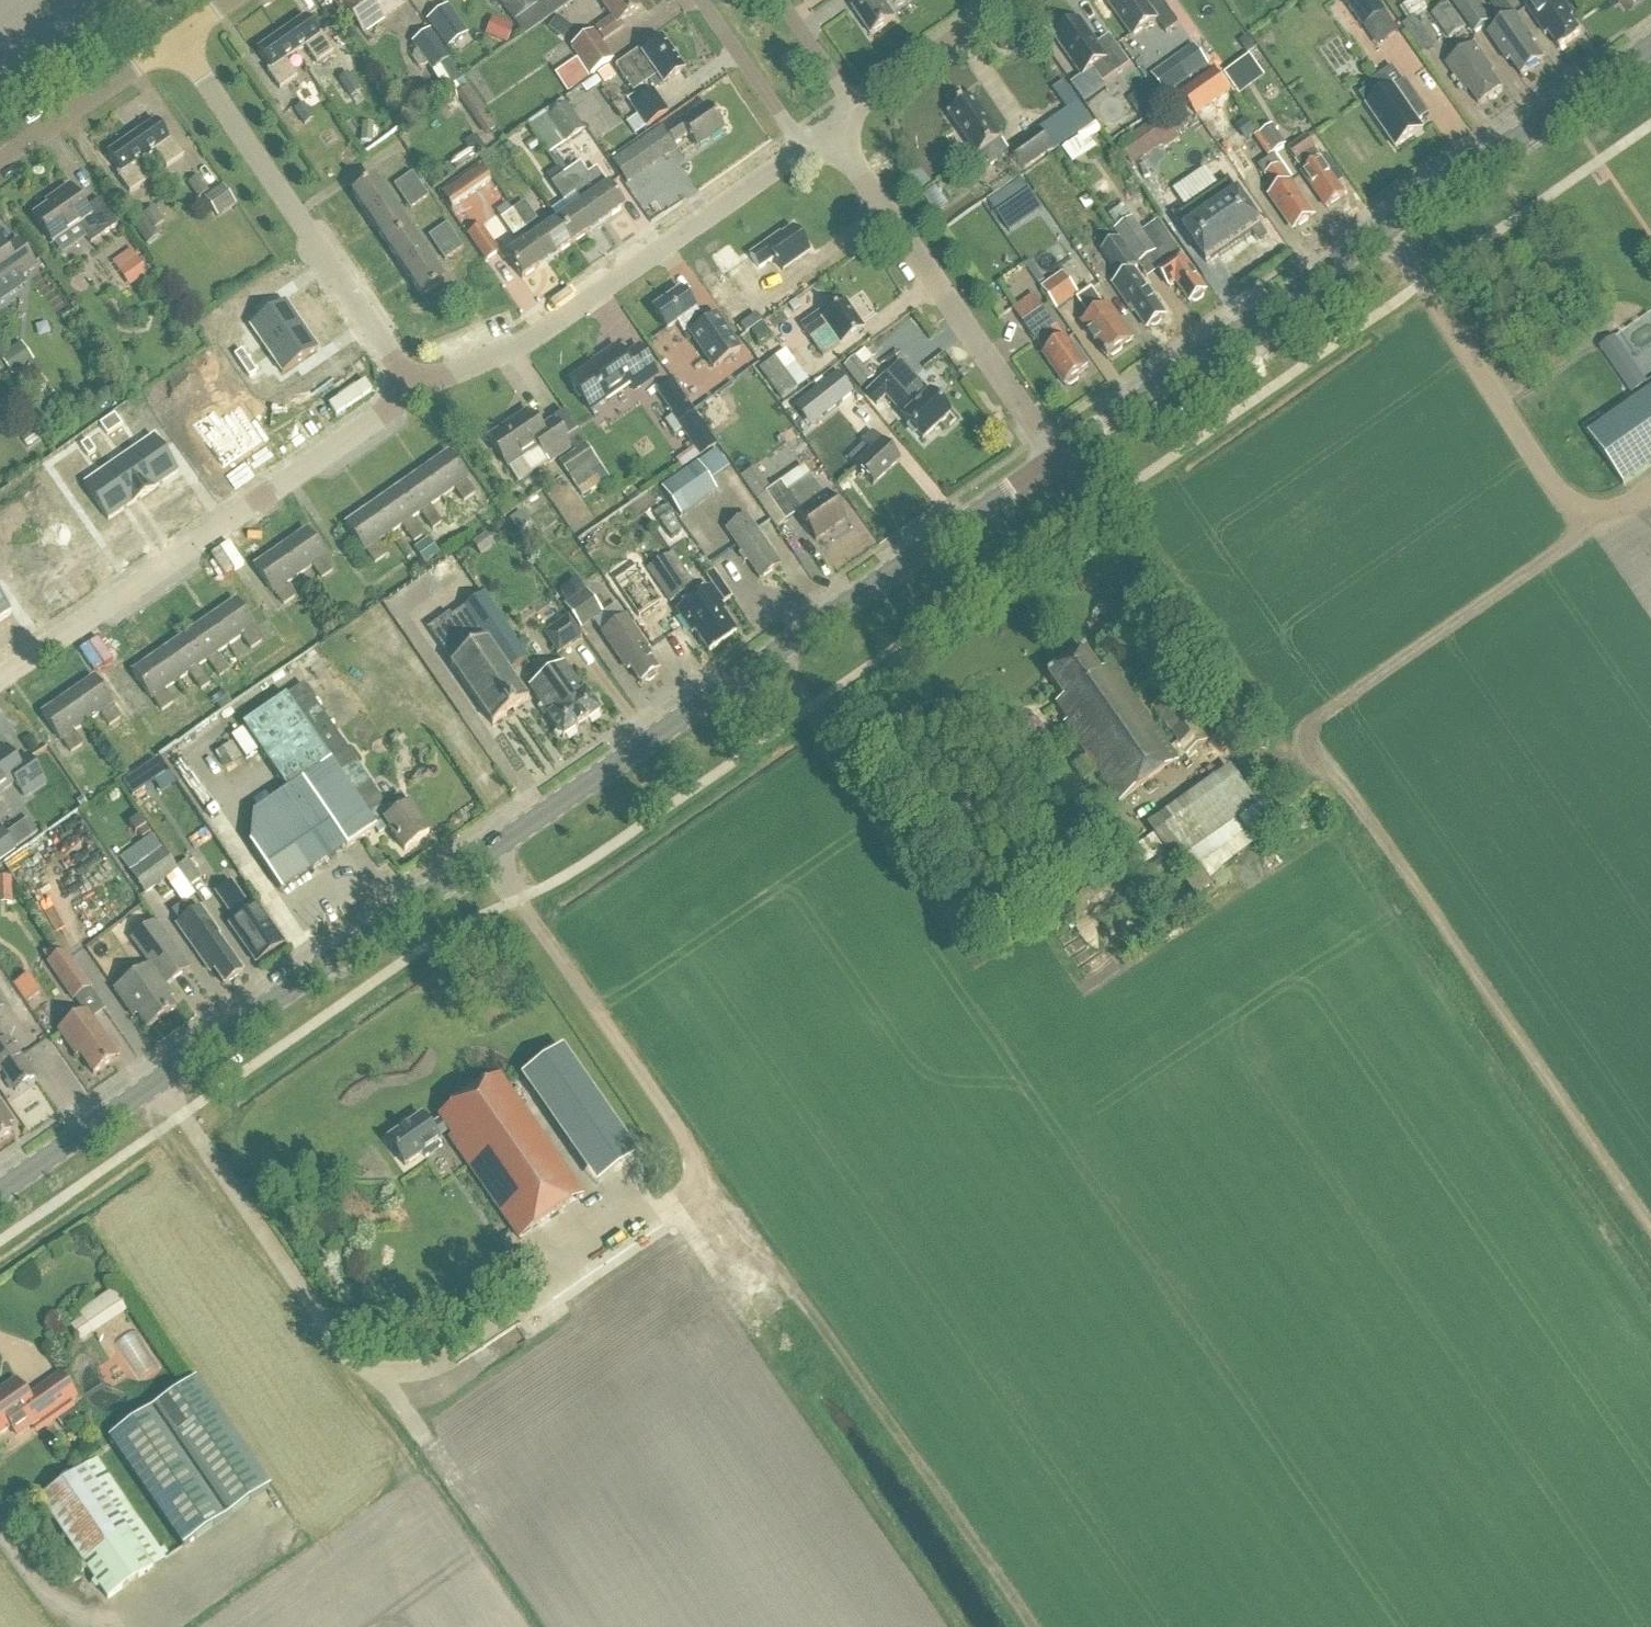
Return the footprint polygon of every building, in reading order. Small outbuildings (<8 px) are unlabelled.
[(349,22),(353,19),(363,35),(401,8),(396,0),(334,0),(349,22)] [(514,21),(537,5),(533,0),(498,0),(514,21)] [(603,44),(623,29),(620,25),(640,11),(632,0),(597,0),(611,20),(594,32),(603,44)] [(872,38),(896,22),(881,0),(882,0),(869,0),(853,11),(872,38)] [(1133,41),(1157,24),(1166,37),(1179,28),(1162,3),(1150,11),(1142,0),(1113,0),(1107,4),(1133,41)] [(1364,31),(1386,15),(1375,0),(1342,0),(1364,31)] [(1401,9),(1409,20),(1428,9),(1422,0),(1415,0),(1401,9)] [(1455,3),(1454,4),(1477,35),(1492,24),(1473,0),(1453,0),(1455,3)] [(1546,38),(1549,36),(1560,52),(1582,37),(1571,21),(1573,19),(1560,0),(1539,0),(1540,1),(1527,10),(1546,38)] [(1465,30),(1448,7),(1433,18),(1450,41),(1465,30)] [(445,9),(427,23),(448,51),(466,39),(445,9)] [(547,31),(561,41),(570,28),(556,18),(547,31)] [(282,37),(296,55),(308,47),(320,63),(333,53),(322,37),(319,39),(306,20),(282,37)] [(491,20),(484,37),(506,47),(513,29),(491,20)] [(1489,39),(1507,65),(1509,65),(1512,65),(1522,79),(1544,64),(1534,51),(1537,49),(1517,20),(1489,39)] [(1098,48),(1081,23),(1055,41),(1083,81),(1093,73),(1104,88),(1131,68),(1110,39),(1098,48)] [(429,31),(411,43),(449,99),(467,86),(429,31)] [(591,35),(571,49),(591,78),(611,64),(591,35)] [(269,73),(281,90),(294,81),(283,64),(296,55),(282,37),(258,53),(271,72),(269,73)] [(639,52),(615,69),(626,86),(638,78),(644,86),(656,78),(662,87),(683,73),(662,43),(642,57),(639,52)] [(1475,47),(1447,67),(1466,94),(1469,92),(1480,108),(1503,92),(1492,76),(1495,74),(1475,47)] [(1196,49),(1179,62),(1153,80),(1166,98),(1192,80),(1209,67),(1196,49)] [(1225,76),(1240,97),(1266,77),(1251,57),(1225,76)] [(576,62),(555,76),(567,95),(589,80),(576,62)] [(608,71),(599,77),(604,85),(613,79),(608,71)] [(338,83),(352,101),(361,94),(348,76),(338,83)] [(596,80),(582,90),(586,96),(600,86),(596,80)] [(1389,140),(1396,152),(1423,133),(1418,126),(1429,118),(1406,84),(1378,103),(1371,92),(1361,99),(1372,117),(1389,140)] [(1068,113),(1040,133),(1054,153),(1093,125),(1079,105),(1065,85),(1054,93),(1068,113)] [(667,114),(652,93),(629,109),(644,130),(667,114)] [(957,113),(949,119),(978,160),(1004,142),(975,100),(967,105),(964,100),(953,107),(957,113)] [(565,104),(546,117),(563,144),(583,131),(565,104)] [(296,112),(306,128),(317,121),(307,105),(296,112)] [(681,162),(697,150),(724,132),(707,108),(695,116),(694,115),(665,135),(674,147),(672,148),(681,162)] [(1164,117),(1147,129),(1119,148),(1132,167),(1177,137),(1164,117)] [(132,142),(145,161),(159,152),(169,167),(183,158),(170,141),(168,142),(156,125),(132,142)] [(1255,135),(1269,154),(1282,145),(1268,126),(1255,135)] [(622,179),(672,145),(665,135),(662,130),(612,164),(622,179)] [(1040,133),(1011,153),(1025,173),(1054,153),(1040,133)] [(118,177),(131,195),(143,186),(132,170),(145,161),(132,142),(108,158),(120,176),(118,177)] [(1305,175),(1302,176),(1328,212),(1345,199),(1332,180),(1336,177),(1325,161),(1323,163),(1307,142),(1290,154),(1305,175)] [(1082,159),(1072,145),(1063,151),(1073,166),(1082,159)] [(395,146),(384,154),(389,161),(400,154),(395,146)] [(1252,160),(1257,171),(1273,164),(1267,152),(1252,160)] [(583,207),(598,228),(624,211),(596,171),(587,177),(580,166),(562,177),(563,178),(575,196),(583,207)] [(478,168),(439,194),(450,210),(489,184),(478,168)] [(918,169),(907,177),(918,191),(928,183),(918,169)] [(1280,215),(1282,214),(1296,233),(1313,221),(1303,207),(1305,205),(1280,170),(1266,180),(1277,194),(1269,200),(1280,215)] [(387,173),(352,198),(368,221),(404,197),(387,173)] [(564,204),(575,196),(563,178),(552,187),(564,204)] [(203,199),(218,221),(236,209),(223,189),(211,197),(199,180),(188,188),(199,203),(203,199)] [(1239,196),(1228,181),(1175,218),(1186,233),(1185,234),(1207,266),(1251,236),(1258,245),(1268,237),(1240,196),(1239,196)] [(1032,197),(1022,182),(989,205),(999,220),(1032,197)] [(937,189),(925,198),(937,215),(949,206),(937,189)] [(53,247),(79,229),(91,247),(118,228),(100,203),(85,213),(69,190),(57,198),(59,202),(34,219),(53,247)] [(404,197),(368,221),(384,245),(420,221),(404,197)] [(538,223),(525,204),(500,221),(514,240),(538,223)] [(558,224),(573,246),(598,228),(583,207),(558,224)] [(165,225),(155,210),(133,226),(144,242),(157,233),(156,232),(165,225)] [(447,210),(436,218),(441,225),(452,218),(447,210)] [(1160,225),(1143,237),(1132,223),(1129,225),(1120,212),(1110,220),(1118,232),(1116,234),(1120,240),(1140,269),(1151,260),(1160,273),(1158,275),(1170,291),(1176,287),(1190,307),(1207,295),(1194,275),(1182,258),(1160,225)] [(532,242),(547,264),(573,246),(558,224),(532,242)] [(479,226),(464,235),(483,263),(498,254),(479,226)] [(760,271),(774,261),(782,274),(810,255),(793,231),(774,244),(773,242),(751,258),(760,271)] [(1121,281),(1114,286),(1131,311),(1134,310),(1149,332),(1167,320),(1134,273),(1140,269),(1120,240),(1102,253),(1121,281)] [(506,260),(521,281),(547,264),(532,242),(506,260)] [(27,286),(22,278),(36,268),(19,244),(6,253),(0,245),(0,305),(27,286)] [(721,271),(743,256),(735,246),(713,261),(721,271)] [(150,274),(139,258),(120,271),(131,287),(150,274)] [(1062,279),(1044,293),(1057,311),(1075,297),(1062,279)] [(684,335),(687,333),(713,371),(740,353),(717,318),(704,327),(681,293),(654,312),(668,332),(678,326),(684,335)] [(1079,304),(1091,321),(1083,326),(1110,363),(1122,354),(1123,350),(1133,342),(1109,309),(1107,310),(1094,293),(1079,304)] [(1028,316),(1047,307),(1041,295),(1022,304),(1028,316)] [(285,305),(249,329),(266,353),(301,329),(285,305)] [(824,319),(821,315),(801,329),(808,340),(825,328),(839,349),(863,333),(844,305),(824,319)] [(1045,359),(1066,390),(1089,373),(1068,343),(1066,344),(1057,331),(1058,330),(1046,312),(1024,327),(1037,345),(1038,344),(1047,357),(1045,359)] [(740,329),(745,337),(762,325),(756,318),(740,329)] [(770,339),(763,328),(752,336),(759,347),(770,339)] [(301,329),(266,353),(282,377),(317,352),(301,329)] [(19,350),(1,362),(13,379),(31,366),(19,350)] [(570,384),(590,413),(629,386),(633,392),(657,376),(639,350),(624,360),(616,350),(600,361),(601,362),(570,384)] [(242,370),(249,365),(242,354),(234,359),(242,370)] [(872,381),(853,360),(840,371),(859,392),(872,381)] [(776,362),(760,373),(781,403),(797,392),(776,362)] [(901,363),(885,377),(897,391),(913,377),(901,363)] [(249,365),(242,370),(249,381),(256,376),(249,365)] [(840,377),(812,398),(827,417),(854,397),(840,377)] [(901,419),(923,442),(950,417),(930,395),(914,410),(884,379),(866,396),(876,407),(885,398),(903,417),(901,419)] [(696,415),(675,383),(657,394),(679,426),(696,415)] [(50,392),(40,400),(47,410),(57,402),(50,392)] [(209,392),(201,397),(209,407),(216,402),(209,392)] [(1624,488),(1650,470),(1650,395),(1589,438),(1624,488)] [(201,397),(194,401),(202,412),(209,407),(201,397)] [(219,422),(243,457),(264,443),(239,408),(219,422)] [(540,432),(528,415),(488,442),(507,469),(537,448),(548,464),(571,448),(553,422),(540,432)] [(107,422),(114,433),(122,428),(114,417),(107,422)] [(100,427),(100,429),(103,432),(107,438),(114,433),(107,422),(100,427)] [(223,471),(243,457),(219,422),(199,436),(223,471)] [(872,434),(861,444),(871,454),(855,469),(873,488),(899,463),(872,434)] [(88,444),(81,449),(88,460),(95,455),(88,444)] [(433,444),(409,461),(434,496),(457,479),(433,444)] [(146,445),(123,461),(147,496),(171,480),(146,445)] [(598,471),(583,448),(556,465),(571,488),(598,471)] [(123,461),(100,477),(125,512),(147,496),(123,461)] [(409,461),(387,476),(411,512),(434,496),(409,461)] [(698,466),(662,491),(682,520),(718,494),(698,466)] [(756,472),(743,481),(757,502),(767,496),(770,493),(756,472)] [(387,476),(363,493),(388,528),(411,512),(387,476)] [(100,477),(77,493),(101,528),(125,512),(100,477)] [(797,516),(815,542),(845,522),(827,496),(824,498),(811,479),(788,496),(800,514),(797,516)] [(767,496),(757,502),(776,531),(797,516),(800,514),(788,496),(781,486),(770,493),(767,496)] [(328,517),(308,531),(333,566),(353,552),(328,517)] [(746,518),(725,532),(760,582),(781,568),(746,518)] [(34,533),(58,569),(78,555),(54,519),(34,533)] [(710,525),(702,531),(714,549),(722,543),(710,525)] [(467,528),(460,533),(468,544),(475,539),(467,528)] [(308,531),(288,545),(312,580),(333,566),(308,531)] [(58,569),(34,533),(13,548),(38,583),(58,569)] [(460,533),(453,538),(461,549),(468,544),(460,533)] [(434,544),(426,549),(434,560),(441,555),(434,544)] [(647,571),(670,605),(688,592),(665,559),(647,571)] [(637,567),(613,583),(638,621),(663,605),(637,567)] [(713,574),(705,579),(723,605),(731,600),(713,574)] [(350,575),(343,580),(350,591),(358,586),(350,575)] [(343,580),(336,585),(343,596),(350,591),(343,580)] [(695,634),(709,655),(736,636),(722,615),(724,614),(709,590),(676,613),(692,636),(695,634)] [(564,608),(579,629),(601,614),(586,592),(564,608)] [(449,618),(429,632),(453,666),(451,668),(492,728),(528,704),(507,675),(527,662),(484,599),(451,622),(449,618)] [(10,618),(0,603),(0,625),(10,618)] [(649,653),(626,619),(603,636),(625,669),(628,667),(642,687),(660,675),(646,655),(649,653)] [(568,620),(544,637),(558,657),(582,641),(568,620)] [(183,639),(159,656),(184,691),(207,675),(183,639)] [(1063,701),(1055,707),(1067,724),(1063,727),(1118,806),(1178,764),(1111,667),(1099,676),(1083,653),(1047,678),(1063,701)] [(159,656),(136,671),(161,707),(184,691),(159,656)] [(546,720),(562,742),(599,715),(584,694),(583,695),(562,666),(528,690),(548,718),(546,720)] [(136,671),(113,688),(137,723),(161,707),(136,671)] [(286,699),(243,728),(302,816),(251,851),(280,894),(345,851),(346,852),(375,832),(379,837),(388,831),(405,855),(429,838),(408,808),(408,809),(400,798),(385,808),(303,688),(287,700),(286,699)] [(1149,710),(1151,712),(1153,711),(1186,757),(1207,742),(1173,693),(1149,710)] [(206,709),(199,714),(207,725),(214,720),(206,709)] [(199,714),(192,719),(200,730),(207,725),(199,714)] [(173,724),(165,729),(173,740),(180,735),(173,724)] [(5,751),(0,755),(0,795),(15,785),(24,799),(45,785),(27,759),(16,766),(5,751)] [(124,784),(138,803),(148,795),(135,776),(124,784)] [(1244,813),(1251,826),(1275,811),(1268,799),(1244,813)] [(1086,836),(1070,813),(1058,821),(1074,845),(1086,836)] [(135,837),(137,835),(142,841),(150,835),(140,820),(129,827),(135,837)] [(15,851),(0,830),(0,861),(15,851)] [(177,870),(163,850),(130,874),(145,896),(178,873),(177,870)] [(189,861),(177,870),(178,873),(190,889),(203,880),(189,861)] [(178,873),(163,884),(169,892),(183,882),(178,873)] [(217,897),(235,924),(229,929),(256,966),(284,946),(257,909),(251,913),(232,886),(217,897)] [(1093,911),(1081,916),(1093,946),(1105,941),(1093,911)] [(216,939),(212,942),(194,916),(179,927),(196,952),(194,953),(206,970),(211,967),(224,987),(241,975),(216,939)] [(145,1031),(146,1032),(164,1019),(164,1020),(176,1012),(169,1002),(173,1000),(165,989),(190,972),(188,970),(155,924),(130,942),(149,968),(113,994),(114,995),(115,994),(133,1021),(136,1018),(145,1031)] [(43,963),(69,1002),(87,989),(61,951),(43,963)] [(79,1057),(93,1077),(112,1064),(111,1064),(118,1059),(87,1014),(58,1034),(76,1059),(79,1057)] [(15,1094),(35,1081),(8,1042),(4,1044),(0,1038),(0,1076),(2,1075),(15,1094)] [(526,1086),(576,1159),(617,1131),(567,1058),(526,1086)] [(386,1143),(404,1169),(439,1144),(436,1141),(448,1133),(453,1141),(450,1143),(518,1241),(582,1197),(499,1078),(439,1120),(441,1123),(429,1131),(421,1119),(386,1143)] [(10,1135),(7,1130),(12,1126),(0,1109),(0,1142),(10,1135)] [(138,1330),(124,1338),(145,1374),(159,1366),(138,1330)] [(10,1430),(16,1439),(37,1424),(39,1426),(76,1400),(61,1376),(27,1400),(16,1384),(0,1395),(0,1437),(10,1430)] [(195,1381),(108,1441),(183,1550),(269,1489),(195,1381)] [(55,1421),(63,1433),(78,1423),(70,1411),(55,1421)] [(39,1502),(107,1602),(165,1562),(96,1462),(39,1502)] [(58,1577),(69,1589),(81,1579),(71,1567),(58,1577)]
